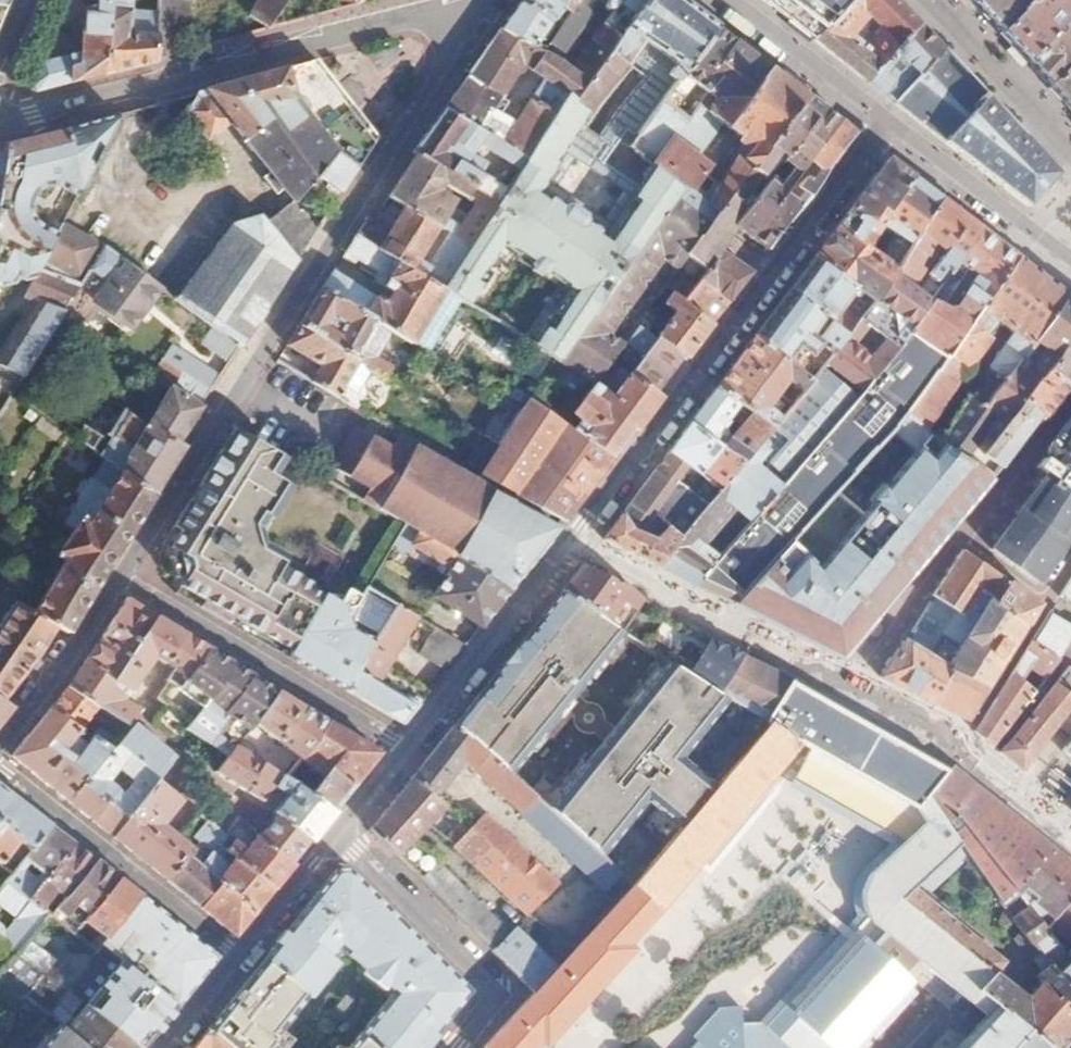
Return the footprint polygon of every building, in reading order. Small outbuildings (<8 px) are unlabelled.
[(83,8),(82,57),(46,64),(37,85),(38,93),(107,74),(112,0),(96,0),(96,4),(83,8)] [(107,74),(107,75),(157,61),(158,59),(160,29),(148,29),(136,21),(137,8),(122,7),(122,0),(112,0),(107,74)] [(160,29),(158,59),(187,51),(189,0),(161,0),(160,29)] [(248,17),(264,27),(280,5),(283,0),(257,0),(248,17)] [(312,11),(313,5),(320,0),(297,0),(312,11)] [(519,1),(548,21),(558,6),(562,0),(520,0),(519,1)] [(611,7),(563,73),(537,55),(526,70),(541,80),(528,100),(550,115),(564,95),(571,100),(592,73),(624,27),(643,0),(599,0),(602,2),(603,1),(608,5),(611,7)] [(558,6),(566,12),(542,48),(556,57),(587,14),(584,12),(593,0),(562,0),(558,6)] [(624,27),(642,38),(653,45),(660,49),(667,54),(686,66),(714,26),(696,13),(693,10),(690,8),(683,3),(679,0),(643,0),(624,27)] [(771,8),(785,18),(811,38),(846,0),(761,0),(771,8)] [(892,0),(846,0),(811,38),(865,80),(915,24),(892,0)] [(973,3),(1000,33),(1029,0),(976,0),(973,3)] [(1000,33),(1026,61),(1070,11),(1070,0),(1029,0),(1000,33)] [(519,1),(503,24),(539,46),(543,39),(538,35),(548,21),(519,1)] [(294,22),(280,5),(264,27),(265,29),(294,22)] [(1026,61),(1047,84),(1070,56),(1070,11),(1026,61)] [(937,48),(915,24),(865,80),(891,100),(937,48)] [(714,26),(686,66),(662,100),(687,117),(697,103),(716,76),(711,72),(733,40),(714,26)] [(494,200),(467,242),(440,286),(444,289),(467,303),(488,273),(484,270),(502,247),(514,254),(537,270),(558,284),(567,290),(551,312),(549,311),(528,340),(535,345),(551,354),(559,359),(682,187),(680,184),(630,145),(639,132),(627,124),(602,163),(636,187),(626,202),(629,211),(604,249),(597,260),(587,253),(594,243),(601,232),(546,194),(538,206),(531,217),(521,211),(528,200),(555,159),(552,157),(585,109),(629,57),(642,38),(624,27),(592,73),(571,100),(564,95),(550,115),(527,149),(522,156),(494,200)] [(537,55),(499,30),(467,75),(499,96),(510,80),(515,84),(525,69),(526,70),(537,55)] [(711,72),(716,76),(697,103),(720,121),(727,126),(769,67),(733,40),(711,72)] [(956,68),(937,48),(891,100),(1025,204),(1055,173),(956,68)] [(1047,84),(1066,105),(1070,99),(1070,56),(1047,84)] [(195,94),(184,116),(204,139),(229,120),(269,171),(262,177),(277,195),(284,190),(294,201),(318,175),(341,190),(377,135),(344,94),(319,61),(195,94)] [(711,203),(682,187),(559,359),(591,382),(621,341),(608,331),(660,257),(675,267),(687,251),(697,237),(703,233),(770,137),(804,93),(769,67),(727,126),(738,135),(729,148),(735,153),(711,203)] [(499,96),(467,75),(444,107),(522,156),(527,149),(550,115),(528,100),(513,123),(496,111),(504,100),(499,96)] [(821,105),(804,93),(770,137),(703,233),(697,237),(687,251),(708,265),(719,247),(734,224),(746,207),(739,201),(760,172),(758,171),(762,165),(774,149),(783,156),(821,105)] [(662,100),(639,132),(630,145),(680,184),(682,187),(695,183),(708,164),(696,155),(720,121),(697,103),(687,117),(662,100)] [(775,185),(767,179),(746,207),(734,224),(750,236),(771,208),(784,191),(802,205),(807,198),(788,184),(838,118),(821,105),(783,156),(791,163),(775,185)] [(413,150),(416,152),(494,200),(522,156),(444,107),(413,150)] [(4,145),(0,161),(0,284),(15,281),(18,281),(36,278),(40,271),(56,239),(44,233),(33,228),(31,224),(30,219),(30,212),(31,208),(34,203),(38,199),(44,195),(53,193),(63,198),(75,204),(122,113),(96,120),(80,124),(4,145)] [(853,129),(838,118),(788,184),(807,198),(854,136),(853,129)] [(783,156),(774,149),(762,165),(772,172),(783,156)] [(435,221),(467,242),(494,200),(416,152),(402,174),(390,192),(405,202),(427,216),(435,221)] [(903,168),(887,157),(876,172),(837,224),(857,238),(879,205),(876,202),(903,168)] [(903,168),(876,202),(879,205),(857,238),(837,224),(814,255),(854,285),(872,299),(896,268),(940,196),(903,168)] [(802,205),(784,191),(771,208),(789,221),(802,205)] [(944,266),(949,270),(980,226),(940,196),(896,268),(872,299),(857,318),(846,333),(824,361),(861,389),(929,300),(910,285),(937,246),(943,250),(927,274),(934,279),(944,266)] [(538,206),(528,200),(521,211),(531,217),(538,206)] [(364,219),(355,233),(440,286),(467,242),(435,221),(413,257),(404,252),(427,216),(405,202),(385,234),(371,226),(376,218),(374,216),(364,219)] [(259,216),(233,223),(176,298),(241,345),(270,299),(314,231),(291,203),(265,222),(259,216)] [(789,221),(771,208),(750,236),(768,249),(789,221)] [(861,389),(855,396),(746,522),(718,554),(693,583),(732,602),(903,413),(947,353),(1019,255),(980,226),(949,270),(929,300),(861,389)] [(374,280),(392,291),(386,302),(336,273),(338,269),(334,266),(321,287),(391,329),(411,342),(444,289),(440,286),(355,233),(341,255),(354,263),(356,259),(378,273),(374,280)] [(604,249),(594,243),(587,253),(597,260),(604,249)] [(93,266),(112,279),(95,303),(131,329),(162,288),(105,247),(93,266)] [(719,247),(708,265),(697,282),(725,300),(750,269),(719,247)] [(708,265),(687,251),(675,267),(697,282),(708,265)] [(854,285),(814,255),(790,287),(830,316),(839,304),(854,285)] [(1069,293),(1019,255),(947,353),(968,368),(1001,322),(1012,330),(988,366),(1005,379),(1021,357),(1033,340),(1069,293)] [(663,301),(674,309),(656,334),(683,354),(685,356),(712,321),(711,319),(686,299),(697,282),(675,267),(663,283),(671,289),(663,301)] [(36,278),(26,297),(35,302),(26,316),(0,360),(0,364),(24,378),(42,348),(63,315),(82,284),(40,271),(36,278)] [(697,282),(686,299),(711,319),(725,300),(697,282)] [(321,287),(298,324),(360,361),(384,375),(391,364),(376,354),(391,329),(321,287)] [(830,316),(790,287),(754,336),(811,379),(819,368),(824,361),(846,333),(828,319),(830,316)] [(1005,379),(983,408),(995,416),(964,458),(990,478),(1000,465),(984,452),(1063,348),(1064,348),(1070,339),(1070,294),(1069,293),(1033,340),(1041,347),(1029,363),(1021,357),(1005,379)] [(839,304),(830,316),(828,319),(846,333),(857,318),(839,304)] [(77,324),(63,315),(42,348),(54,356),(77,324)] [(623,339),(640,351),(627,369),(655,390),(683,354),(656,334),(637,320),(623,339)] [(286,345),(319,364),(310,378),(348,401),(362,409),(368,398),(345,385),(360,361),(298,324),(286,345)] [(811,379),(754,336),(715,387),(738,405),(747,412),(769,428),(779,416),(765,406),(770,399),(775,392),(786,378),(802,389),(811,379)] [(623,339),(621,341),(591,382),(609,394),(627,369),(640,351),(623,339)] [(1063,348),(984,452),(1000,465),(1002,467),(1037,420),(1040,422),(1070,384),(1070,339),(1064,348),(1063,348)] [(430,343),(426,350),(441,360),(446,352),(430,343)] [(286,345),(277,359),(310,378),(319,364),(286,345)] [(551,354),(535,345),(527,358),(543,367),(551,354)] [(968,368),(947,353),(903,413),(926,430),(968,368)] [(223,372),(194,354),(184,369),(212,389),(223,372)] [(165,357),(157,370),(204,402),(212,389),(184,369),(165,357)] [(1005,379),(988,366),(969,397),(983,408),(1005,379)] [(790,403),(784,410),(779,416),(769,428),(740,462),(682,531),(655,563),(693,583),(718,554),(704,543),(731,510),(746,522),(855,396),(819,368),(811,379),(802,389),(790,403)] [(609,394),(591,382),(570,411),(580,417),(572,428),(575,431),(587,437),(612,455),(659,393),(655,390),(627,369),(609,394)] [(715,387),(688,423),(740,462),(769,428),(747,412),(738,424),(729,417),(738,405),(715,387)] [(140,438),(130,432),(118,449),(110,460),(107,458),(106,460),(154,495),(185,446),(179,442),(201,406),(174,388),(140,438)] [(775,392),(770,399),(784,410),(790,403),(775,392)] [(14,394),(0,416),(0,419),(8,424),(14,412),(18,415),(26,402),(14,394)] [(519,407),(496,443),(479,470),(478,472),(562,518),(564,519),(612,455),(587,437),(575,431),(572,428),(562,422),(525,397),(519,407)] [(983,408),(969,397),(941,441),(964,458),(995,416),(983,408)] [(519,407),(507,399),(484,435),(487,437),(496,443),(519,407)] [(747,412),(738,405),(729,417),(738,424),(747,412)] [(580,417),(570,411),(562,422),(572,428),(580,417)] [(926,430),(903,413),(732,602),(770,622),(787,602),(812,622),(800,637),(835,654),(896,591),(990,478),(964,458),(941,441),(926,430)] [(1048,445),(1048,451),(1049,456),(1053,463),(1041,480),(1026,500),(1020,510),(1002,535),(993,548),(1036,582),(1062,545),(1070,530),(1070,413),(1048,445)] [(62,429),(46,417),(29,441),(45,452),(62,429)] [(740,462),(688,423),(619,517),(629,529),(644,534),(656,520),(662,524),(666,520),(682,531),(740,462)] [(279,451),(235,426),(196,488),(241,513),(279,451)] [(91,430),(82,443),(106,460),(107,458),(110,460),(118,449),(91,430)] [(496,443),(487,437),(470,465),(479,470),(496,443)] [(389,486),(378,506),(403,521),(419,530),(511,583),(557,524),(509,498),(509,497),(475,477),(415,441),(401,465),(389,486)] [(285,454),(279,451),(241,513),(259,524),(266,511),(271,514),(290,482),(274,472),(285,454)] [(67,522),(76,528),(59,556),(67,561),(39,605),(34,612),(57,625),(68,631),(154,495),(106,460),(101,467),(114,475),(106,486),(99,489),(94,496),(94,504),(86,516),(75,509),(67,522)] [(173,579),(182,585),(178,592),(289,657),(325,596),(328,592),(285,565),(289,558),(266,543),(259,524),(241,513),(196,488),(164,541),(174,548),(169,556),(173,579)] [(619,517),(604,537),(655,563),(682,531),(666,520),(662,524),(656,520),(644,534),(629,529),(619,517)] [(419,530),(403,521),(396,534),(411,543),(419,530)] [(444,560),(452,565),(433,594),(481,625),(513,584),(511,583),(419,530),(411,543),(443,562),(444,560)] [(1040,603),(961,551),(931,597),(954,613),(958,615),(976,592),(1026,624),(1040,603)] [(583,562),(561,590),(603,617),(610,608),(627,587),(583,562)] [(1061,590),(1070,596),(1070,573),(1061,590)] [(339,604),(325,596),(289,657),(346,690),(365,658),(347,648),(352,639),(344,634),(339,643),(324,633),(330,623),(336,626),(346,608),(352,612),(348,617),(378,635),(396,605),(366,587),(360,596),(348,589),(339,604)] [(603,617),(561,590),(454,723),(510,773),(626,631),(625,630),(603,617)] [(958,615),(954,613),(921,657),(981,695),(1026,624),(976,592),(958,615)] [(21,595),(16,602),(34,612),(39,605),(21,595)] [(149,694),(155,699),(169,681),(178,686),(208,647),(127,598),(103,635),(69,683),(127,725),(120,734),(109,748),(81,729),(50,707),(12,755),(167,879),(192,847),(179,836),(162,822),(179,799),(197,813),(227,836),(238,821),(248,829),(250,830),(257,821),(147,734),(155,723),(151,721),(137,711),(139,708),(124,697),(134,684),(139,678),(156,656),(164,662),(167,657),(177,664),(171,673),(161,666),(148,685),(144,691),(149,694)] [(16,602),(0,625),(0,696),(5,699),(36,660),(57,625),(34,612),(16,602)] [(812,622),(787,602),(770,622),(800,637),(812,622)] [(378,635),(365,658),(346,690),(404,723),(431,689),(389,664),(409,632),(425,641),(420,651),(447,667),(464,646),(396,605),(378,635)] [(339,643),(344,634),(352,639),(347,648),(365,658),(378,635),(348,617),(352,612),(346,608),(336,626),(330,623),(324,633),(339,643)] [(610,608),(603,617),(625,630),(630,621),(610,608)] [(1031,637),(1059,655),(1062,652),(1070,656),(1070,626),(1047,612),(1031,637)] [(680,626),(661,617),(645,642),(664,654),(680,626)] [(664,654),(673,659),(734,697),(767,718),(787,681),(788,678),(680,626),(664,654)] [(1059,655),(1031,637),(974,728),(990,741),(1059,655)] [(899,644),(878,675),(966,720),(981,695),(921,657),(899,644)] [(233,663),(208,647),(178,686),(169,681),(155,699),(163,705),(172,711),(186,693),(202,704),(209,695),(233,663)] [(734,697),(673,659),(549,809),(601,855),(649,798),(678,824),(714,782),(684,757),(734,697)] [(251,673),(233,663),(209,695),(226,706),(251,673)] [(1056,721),(1070,735),(1070,668),(1065,666),(1033,706),(1054,724),(1056,721)] [(209,695),(202,704),(186,726),(213,745),(228,756),(238,741),(224,731),(235,716),(249,727),(277,690),(251,673),(226,706),(209,695)] [(148,685),(139,678),(134,684),(144,691),(148,685)] [(767,718),(803,738),(813,744),(906,797),(919,805),(930,796),(949,769),(787,681),(767,718)] [(69,683),(50,707),(81,729),(92,715),(120,734),(127,725),(69,683)] [(327,720),(277,690),(249,727),(238,741),(228,756),(219,768),(246,787),(262,798),(273,783),(284,791),(272,807),(278,812),(258,837),(290,862),(310,837),(312,838),(335,810),(333,808),(310,793),(286,777),(291,770),(300,758),(327,720)] [(155,699),(149,694),(139,708),(137,711),(151,721),(163,705),(155,699)] [(14,705),(5,699),(0,696),(0,723),(14,705)] [(172,711),(163,705),(151,721),(155,723),(161,727),(172,711)] [(1054,724),(1033,706),(999,748),(1020,765),(1054,724)] [(561,957),(553,966),(534,987),(480,1047),(481,1047),(532,1047),(538,1042),(544,1046),(554,1035),(634,946),(629,941),(659,907),(720,837),(803,738),(767,718),(714,782),(678,824),(630,881),(561,957)] [(378,752),(327,720),(300,758),(323,774),(328,767),(353,783),(378,752)] [(510,773),(454,723),(413,774),(433,794),(461,759),(519,812),(534,795),(510,773)] [(171,734),(167,740),(241,794),(246,787),(219,768),(204,758),(176,738),(171,734)] [(1070,737),(1060,749),(1064,752),(1070,744),(1070,738),(1070,737)] [(813,744),(800,768),(892,819),(906,797),(813,744)] [(960,839),(1004,902),(1012,896),(1020,891),(1029,902),(1051,932),(1059,926),(1070,936),(1070,861),(951,765),(949,769),(930,796),(960,839)] [(328,767),(323,774),(315,785),(310,793),(333,808),(353,783),(328,767)] [(291,770),(286,777),(310,793),(315,785),(291,770)] [(1045,771),(1046,797),(1067,796),(1066,770),(1045,771)] [(433,794),(413,774),(369,828),(494,949),(508,934),(414,840),(444,804),(433,794)] [(18,841),(29,851),(50,826),(0,786),(0,862),(1,863),(18,841)] [(534,795),(519,812),(603,889),(618,871),(601,855),(549,809),(534,795)] [(887,928),(901,943),(987,1014),(978,1023),(966,1036),(954,1047),(1056,1047),(981,986),(995,970),(902,895),(912,885),(918,880),(960,839),(930,796),(919,805),(929,818),(874,870),(874,873),(870,881),(868,892),(867,904),(870,908),(870,913),(887,928)] [(197,813),(179,799),(162,822),(179,836),(197,813)] [(179,836),(192,847),(167,879),(235,933),(274,886),(222,842),(227,836),(197,813),(179,836)] [(460,819),(444,838),(527,915),(552,927),(576,900),(555,881),(556,880),(500,829),(499,830),(479,813),(467,826),(460,819)] [(227,836),(222,842),(274,886),(292,863),(290,862),(258,837),(257,836),(248,847),(239,840),(248,829),(238,821),(227,836)] [(41,908),(54,891),(64,898),(93,861),(50,826),(29,851),(18,865),(12,872),(4,882),(41,908)] [(979,882),(975,885),(1007,929),(1017,921),(1013,915),(1004,902),(960,839),(918,880),(929,888),(961,858),(979,882)] [(18,865),(11,859),(5,866),(12,872),(18,865)] [(116,879),(93,861),(64,898),(57,907),(66,914),(76,902),(89,914),(116,879)] [(348,870),(342,862),(335,871),(348,870)] [(446,1017),(466,993),(348,870),(335,871),(240,989),(207,1030),(228,1047),(276,1047),(272,1045),(280,1035),(275,1031),(306,993),(311,997),(340,961),(335,957),(343,948),(364,967),(361,971),(380,986),(383,983),(393,992),(346,1047),(419,1047),(446,1017)] [(215,959),(116,879),(89,914),(75,933),(97,949),(102,942),(111,949),(131,965),(141,953),(151,962),(142,974),(179,1004),(215,959)] [(23,916),(9,933),(0,926),(0,939),(16,952),(47,912),(41,908),(4,882),(0,887),(0,898),(23,916)] [(981,986),(1056,1047),(1057,1047),(1070,1032),(1070,983),(1060,972),(1044,950),(1036,938),(1031,941),(1021,927),(1016,932),(1041,969),(1036,972),(1039,976),(1039,982),(1027,996),(999,973),(1004,967),(1000,964),(1004,958),(912,885),(902,895),(995,970),(981,986)] [(1020,891),(1012,896),(1022,908),(1029,902),(1020,891)] [(508,934),(494,949),(534,987),(553,966),(561,957),(542,940),(534,949),(513,928),(508,934)] [(139,1047),(143,1047),(179,1004),(111,949),(78,990),(73,995),(82,1002),(85,1004),(139,1047)] [(151,962),(141,953),(131,965),(142,974),(151,962)] [(1060,972),(1070,983),(1070,959),(1060,972)] [(68,990),(63,997),(77,1008),(82,1002),(73,995),(68,990)] [(791,1035),(765,1012),(746,1011),(745,992),(723,992),(696,1022),(699,1025),(679,1047),(789,1047),(791,1035)] [(7,1004),(0,1013),(0,1028),(15,1010),(7,1004)] [(85,1004),(66,1027),(86,1043),(94,1034),(102,1041),(97,1047),(139,1047),(85,1004)] [(36,1047),(92,1047),(86,1043),(66,1027),(58,1021),(36,1047)] [(207,1030),(193,1047),(228,1047),(207,1030)] [(94,1034),(86,1043),(92,1047),(97,1047),(102,1041),(94,1034)] [(532,1047),(569,1047),(554,1035),(544,1046),(538,1042),(532,1047)] [(660,1035),(618,1037),(606,1047),(675,1047),(660,1035)]
